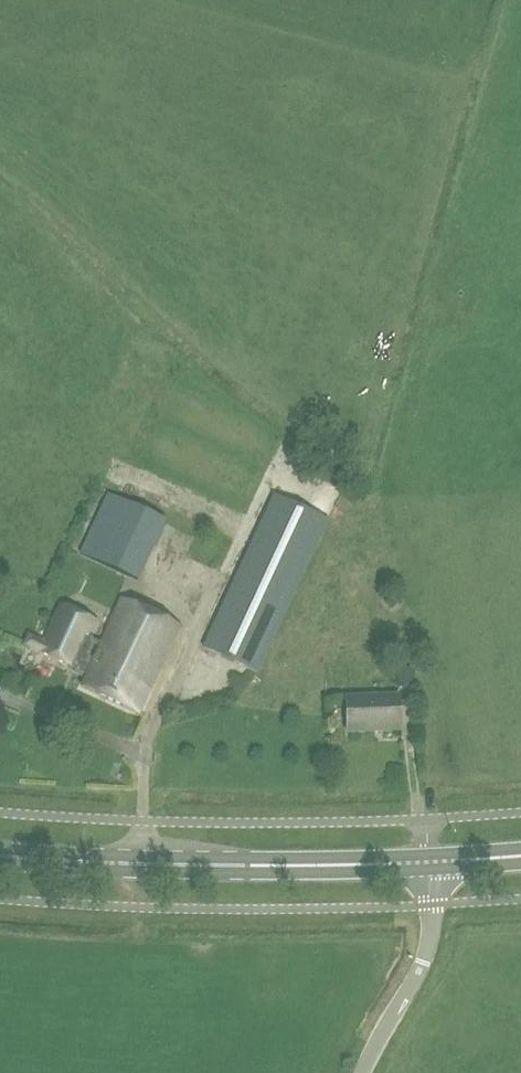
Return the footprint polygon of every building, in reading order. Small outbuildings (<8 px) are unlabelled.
[(110,493),(81,553),(138,580),(167,519),(110,493)] [(274,495),(203,647),(257,672),(328,520),(274,495)] [(61,606),(45,640),(27,633),(22,647),(38,654),(39,653),(86,676),(81,688),(137,715),(179,629),(123,601),(102,643),(88,636),(95,622),(61,606)] [(348,732),(400,730),(399,695),(346,697),(348,732)]
